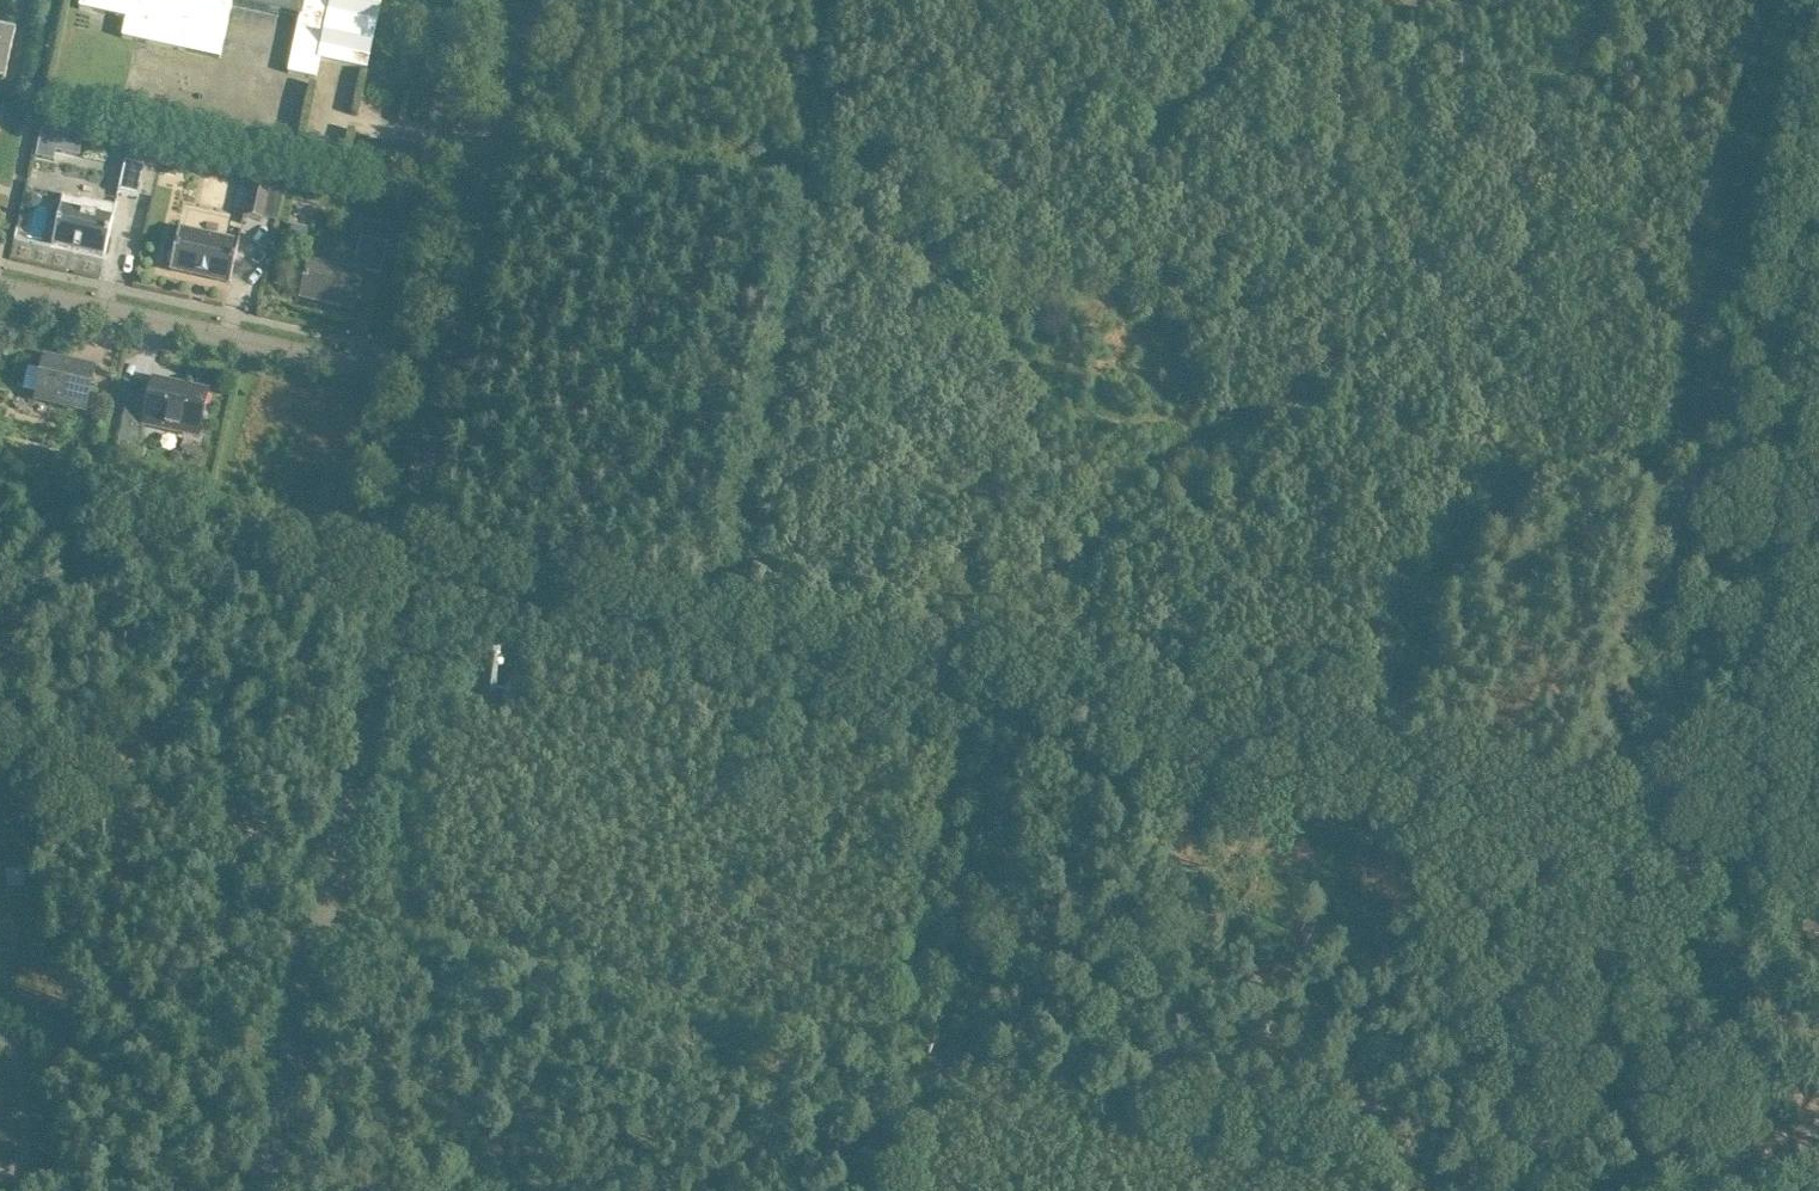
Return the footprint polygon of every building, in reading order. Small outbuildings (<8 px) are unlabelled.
[(79,9),(126,19),(122,37),(220,58),(230,9),(299,23),(288,74),(316,79),(320,61),(367,71),(382,0),(81,0),(79,9)] [(5,79),(16,29),(0,25),(0,78),(5,79)] [(39,131),(33,159),(53,163),(55,153),(78,158),(82,140),(39,131)] [(126,159),(119,192),(139,196),(146,164),(126,159)] [(271,177),(254,174),(244,218),(261,222),(271,177)] [(63,195),(52,244),(105,256),(116,207),(63,195)] [(178,229),(173,254),(170,256),(169,259),(168,263),(170,266),(169,270),(193,275),(194,272),(210,275),(210,279),(230,283),(239,242),(178,229)] [(347,266),(346,271),(307,262),(299,299),(355,311),(364,271),(380,275),(387,244),(361,238),(354,268),(347,266)] [(3,327),(0,339),(15,343),(18,331),(3,327)] [(45,356),(36,396),(53,399),(52,404),(85,411),(95,368),(76,364),(76,365),(68,364),(69,362),(45,356)] [(172,384),(152,380),(143,424),(198,436),(208,392),(185,387),(185,388),(171,385),(172,384)] [(121,434),(117,452),(136,456),(140,438),(121,434)] [(288,611),(267,606),(265,615),(286,620),(288,611)] [(515,707),(520,683),(507,680),(501,704),(515,707)]
